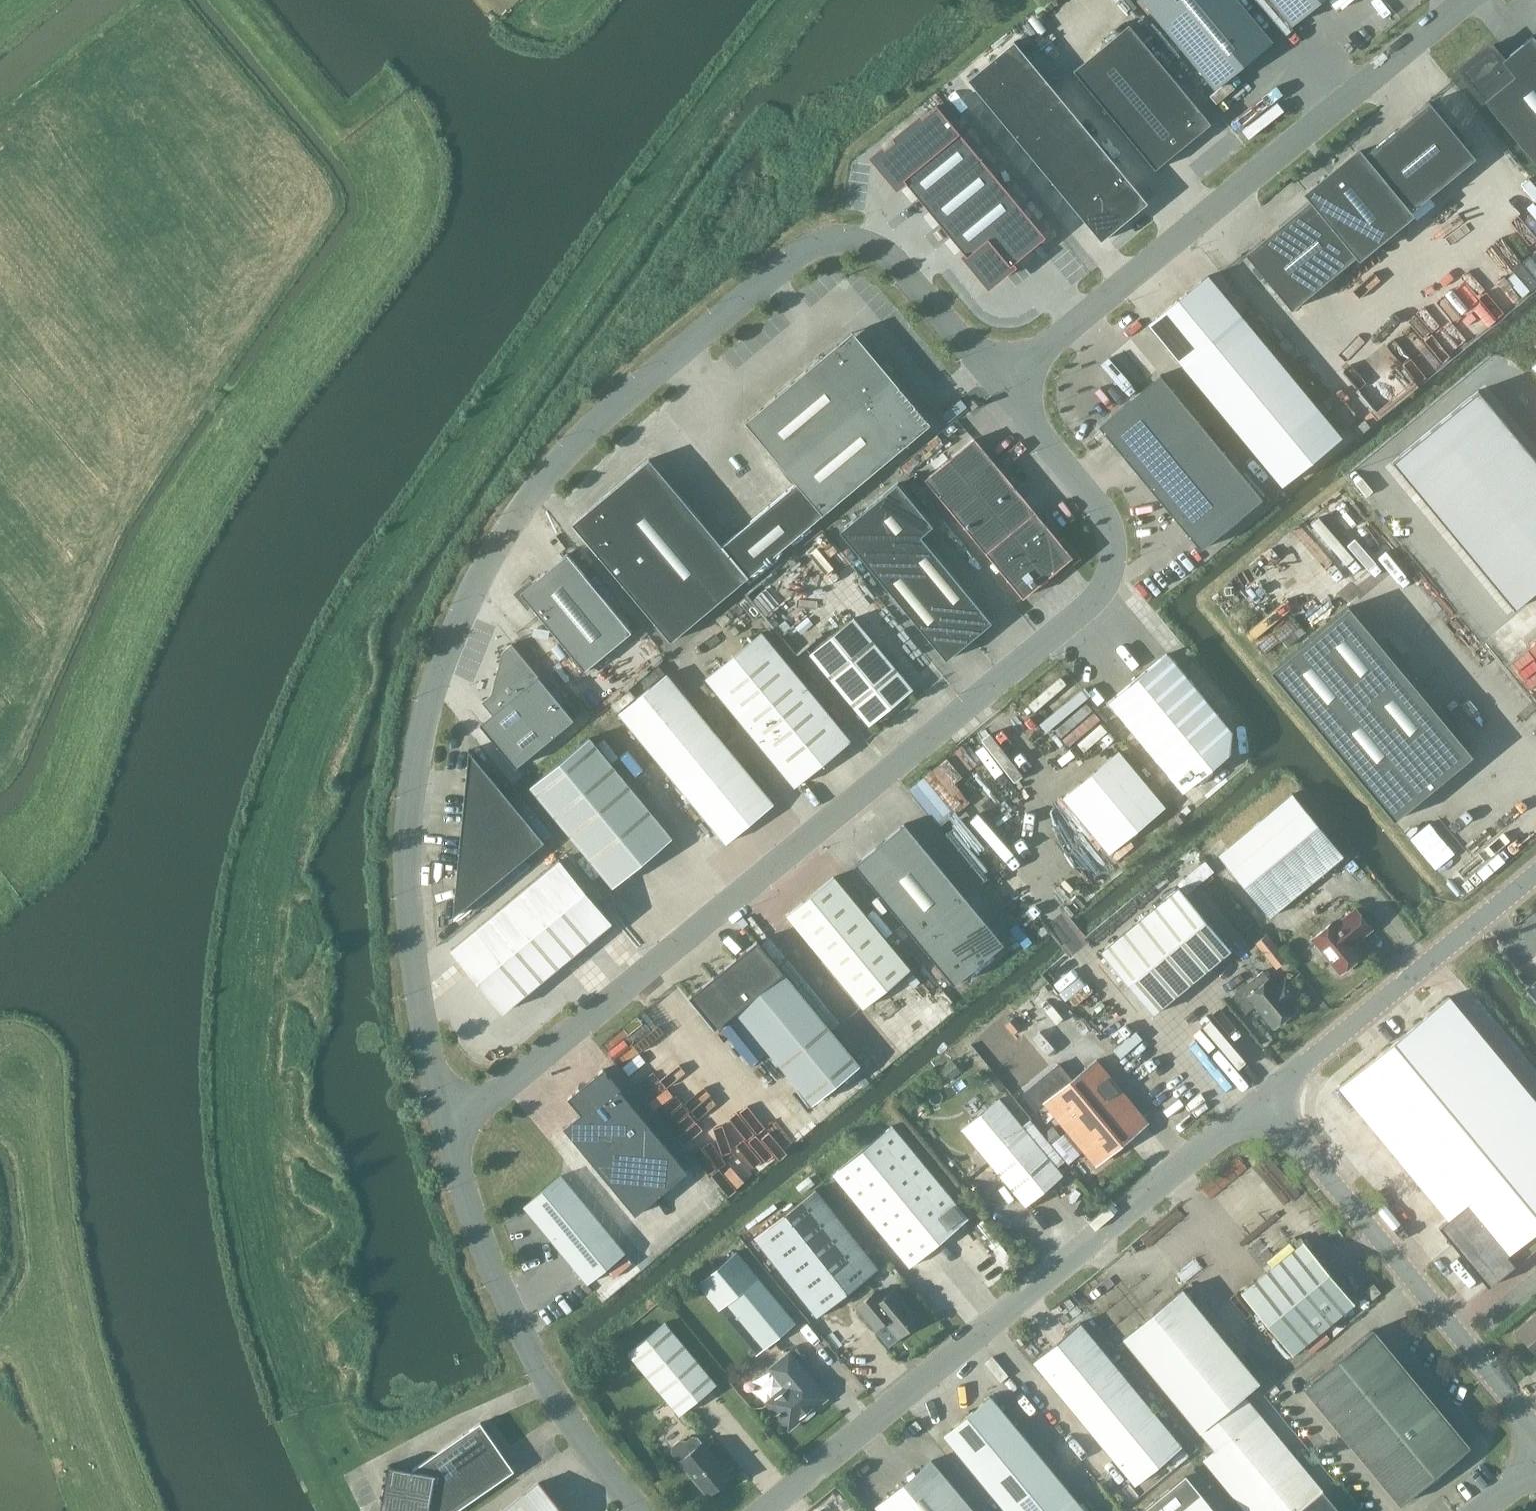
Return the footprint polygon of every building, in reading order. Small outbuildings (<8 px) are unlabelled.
[(1237,0),(1140,0),(1215,88),(1218,85),(1267,44),(1268,45),(1271,42),(1237,0)] [(1292,25),(1321,0),(1271,0),(1292,25)] [(1129,25),(1073,71),(1155,169),(1211,123),(1129,25)] [(1458,70),(1535,165),(1535,40),(1532,36),(1502,60),(1489,45),(1458,70)] [(1147,203),(1015,42),(968,81),(1101,241),(1147,203)] [(1311,199),(1245,254),(1290,309),(1474,157),(1429,102),(1362,157),(1358,151),(1307,193),(1311,199)] [(937,106),(874,157),(897,185),(903,180),(989,283),(1045,237),(937,106)] [(1206,273),(1146,322),(1281,486),(1341,436),(1208,276),(1206,273)] [(670,642),(930,424),(851,332),(745,422),(796,483),(721,546),(649,459),(571,524),(670,642)] [(1160,375),(1098,426),(1200,549),(1262,498),(1160,375)] [(1513,608),(1535,589),(1535,461),(1477,390),(1391,461),(1513,608)] [(1023,598),(1055,571),(1057,573),(1076,557),(1061,540),(1059,541),(974,439),(925,479),(1023,598)] [(1000,457),(1006,468),(1019,461),(1014,451),(1000,457)] [(991,623),(920,537),(932,527),(897,484),(839,532),(946,661),(991,623)] [(631,633),(568,555),(567,554),(519,593),(584,672),(631,633)] [(1344,605),(1268,668),(1393,819),(1470,753),(1344,605)] [(912,690),(853,618),(810,654),(869,726),(912,690)] [(794,787),(850,741),(761,633),(705,679),(794,787)] [(1148,661),(1157,656),(1147,638),(1138,643),(1148,661)] [(515,768),(573,720),(511,645),(503,651),(502,653),(501,654),(501,655),(491,692),(491,694),(490,695),(489,696),(481,703),(491,715),(479,725),(515,768)] [(1232,732),(1219,717),(1167,654),(1109,702),(1182,791),(1230,754),(1232,732)] [(651,669),(632,682),(638,690),(656,677),(651,669)] [(726,844),(773,805),(666,675),(619,714),(726,844)] [(1017,711),(1010,716),(1034,746),(1041,741),(1017,711)] [(991,730),(984,736),(1012,768),(1019,763),(991,730)] [(671,839),(589,739),(530,787),(612,888),(671,839)] [(964,805),(949,786),(971,767),(957,750),(924,777),(954,813),(964,805)] [(508,872),(544,842),(468,751),(457,867),(485,844),(508,872)] [(1119,751),(1063,797),(1109,853),(1165,807),(1119,751)] [(936,829),(950,816),(917,782),(903,796),(936,829)] [(1218,854),(1269,916),(1343,854),(1291,793),(1218,854)] [(904,925),(954,884),(904,824),(854,865),(904,925)] [(968,834),(959,842),(986,873),(995,865),(968,834)] [(452,918),(508,872),(485,844),(457,867),(452,918)] [(1061,858),(1056,863),(1074,883),(1080,878),(1061,858)] [(502,1013),(611,923),(559,861),(450,951),(502,1013)] [(786,916),(863,1009),(910,970),(833,878),(786,916)] [(1004,944),(966,899),(954,884),(904,925),(953,986),(1004,944)] [(1066,909),(1076,901),(1063,886),(1053,894),(1066,909)] [(1178,886),(1101,951),(1152,1013),(1230,949),(1178,886)] [(622,905),(612,913),(630,936),(640,929),(622,905)] [(1334,920),(1312,938),(1315,941),(1314,946),(1320,953),(1324,953),(1340,972),(1362,954),(1353,943),(1372,927),(1355,907),(1337,923),(1334,920)] [(1280,948),(1267,933),(1258,940),(1271,956),(1280,948)] [(756,941),(688,996),(715,1028),(736,1011),(783,972),(756,941)] [(1253,977),(1230,996),(1244,1013),(1255,1004),(1274,1026),(1296,1008),(1289,1000),(1298,993),(1285,977),(1276,984),(1270,976),(1268,978),(1261,970),(1253,977)] [(736,1012),(812,1105),(859,1067),(782,973),(736,1012)] [(1056,998),(1086,1017),(1097,1000),(1068,980),(1056,998)] [(1340,1086),(1449,1218),(1439,1227),(1450,1241),(1487,1286),(1509,1268),(1514,1263),(1506,1254),(1535,1229),(1535,1099),(1450,995),(1340,1086)] [(1015,1017),(1005,1025),(1012,1033),(1021,1025),(1015,1017)] [(631,1054),(613,1066),(624,1083),(664,1055),(658,1047),(637,1062),(631,1054)] [(959,1069),(951,1059),(936,1072),(944,1082),(959,1069)] [(1044,1075),(1024,1091),(1038,1108),(1045,1103),(1095,1164),(1148,1120),(1097,1059),(1072,1079),(1058,1063),(1044,1075)] [(635,1217),(687,1173),(602,1070),(567,1099),(580,1115),(563,1129),(635,1217)] [(994,1094),(1004,1086),(993,1072),(983,1081),(994,1094)] [(641,1095),(662,1091),(661,1083),(639,1088),(641,1095)] [(962,1128),(1026,1206),(1063,1175),(999,1098),(962,1128)] [(755,1130),(768,1148),(791,1132),(779,1114),(755,1130)] [(872,1219),(930,1171),(892,1125),(833,1173),(872,1219)] [(1052,1126),(1042,1134),(1050,1144),(1060,1135),(1052,1126)] [(910,1266),(968,1217),(930,1171),(872,1219),(910,1266)] [(801,1191),(814,1181),(807,1174),(795,1184),(801,1191)] [(626,1252),(562,1175),(523,1207),(587,1284),(626,1252)] [(878,1268),(815,1188),(754,1236),(817,1316),(878,1268)] [(1292,1353),(1355,1302),(1303,1240),(1241,1291),(1292,1353)] [(757,1275),(756,1275),(737,1251),(697,1284),(755,1355),(795,1321),(757,1275)] [(1380,1290),(1374,1283),(1373,1282),(1364,1289),(1371,1297),(1380,1290)] [(1216,1447),(1203,1458),(1247,1510),(1340,1510),(1244,1395),(1259,1383),(1183,1287),(1124,1336),(1216,1447)] [(882,1299),(875,1291),(857,1305),(872,1324),(882,1316),(899,1336),(908,1329),(910,1330),(912,1331),(919,1326),(919,1323),(917,1321),(920,1319),(895,1288),(882,1299)] [(1517,1329),(1535,1351),(1535,1313),(1517,1329)] [(717,1383),(666,1321),(628,1352),(680,1414),(717,1383)] [(1050,1380),(1097,1342),(1080,1321),(1033,1359),(1050,1380)] [(1466,1449),(1387,1351),(1371,1332),(1307,1383),(1403,1500),(1466,1449)] [(1067,1401),(1114,1362),(1097,1342),(1050,1380),(1067,1401)] [(768,1402),(789,1427),(802,1417),(805,1417),(813,1410),(814,1407),(826,1397),(789,1352),(771,1368),(786,1386),(768,1402)] [(1085,1421),(1131,1383),(1114,1362),(1067,1401),(1085,1421)] [(1102,1442),(1148,1403),(1131,1383),(1085,1421),(1102,1442)] [(991,1395),(968,1414),(994,1445),(1017,1427),(991,1395)] [(1119,1463),(1165,1424),(1148,1403),(1102,1442),(1119,1463)] [(994,1445),(968,1414),(944,1434),(970,1465),(994,1445)] [(514,1470),(481,1421),(413,1468),(389,1464),(381,1510),(455,1510),(514,1470)] [(1165,1424),(1119,1463),(1136,1483),(1182,1445),(1165,1424)] [(989,1488),(1036,1450),(1017,1427),(994,1445),(970,1465),(989,1488)] [(731,1476),(699,1437),(693,1436),(687,1442),(686,1440),(680,1439),(672,1446),(672,1451),(680,1461),(708,1495),(731,1476)] [(1055,1473),(1036,1450),(989,1488),(1008,1510),(1055,1473)] [(932,1459),(876,1505),(881,1510),(975,1510),(932,1459)] [(1055,1473),(1008,1510),(1055,1510),(1074,1496),(1055,1473)] [(1201,1492),(1186,1474),(1141,1510),(1217,1510),(1201,1492)] [(539,1481),(503,1510),(564,1510),(539,1481)] [(846,1489),(858,1504),(867,1497),(855,1482),(846,1489)] [(1055,1510),(1086,1510),(1074,1496),(1055,1510)]
